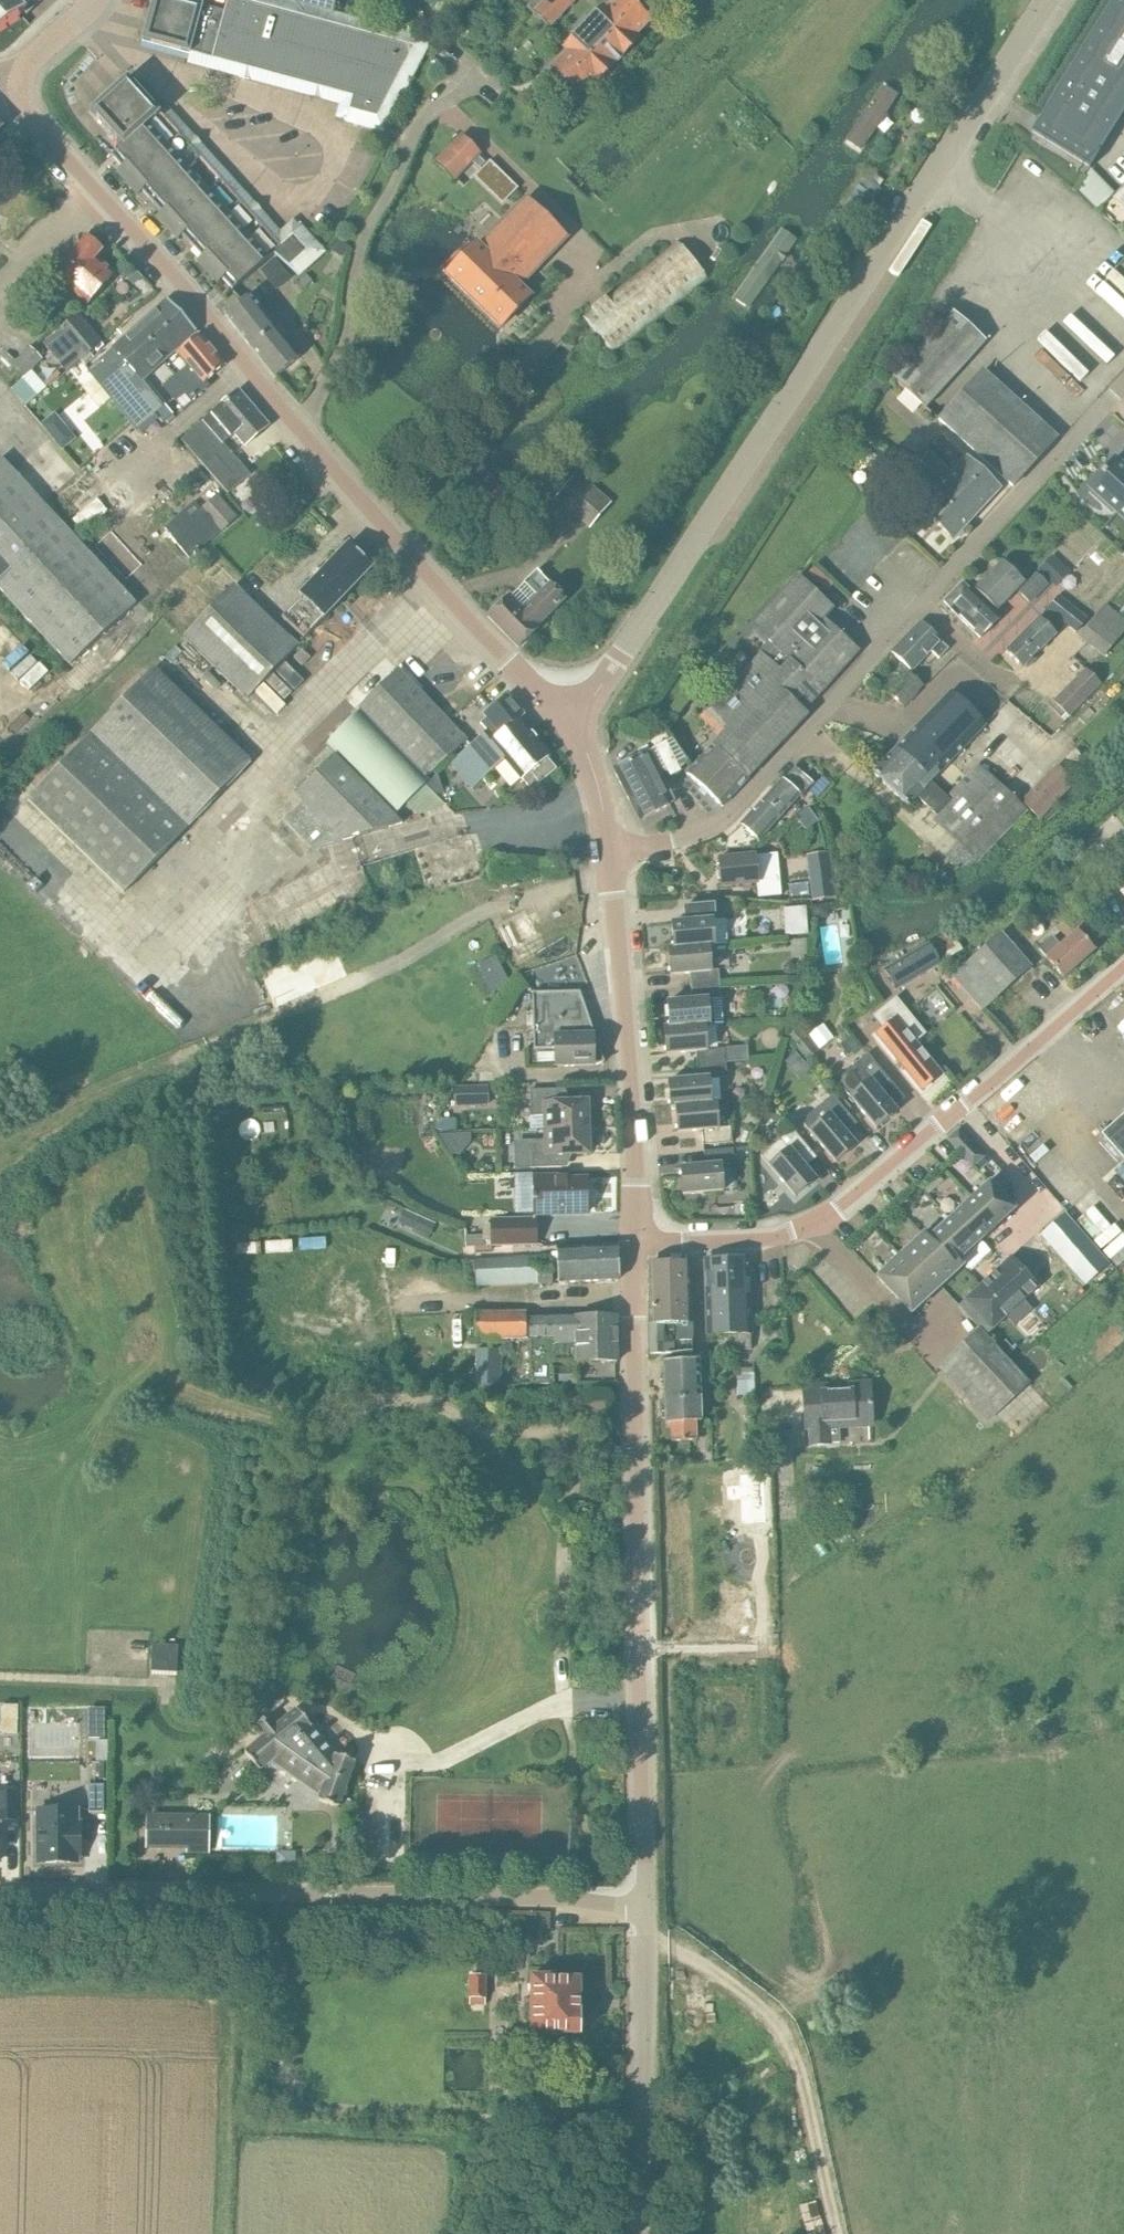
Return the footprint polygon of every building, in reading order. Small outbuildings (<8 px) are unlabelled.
[(25,13),(27,15),(28,14),(19,4),(23,0),(0,0),(0,28),(25,13)] [(184,0),(153,0),(142,40),(190,53),(191,50),(212,56),(211,59),(352,97),(345,122),(384,132),(432,39),(333,12),(295,1),(290,0),(227,0),(224,11),(184,0)] [(295,1),(333,12),(336,0),(295,0),(295,1)] [(534,10),(544,0),(524,0),(534,10)] [(535,11),(550,25),(560,14),(545,0),(544,0),(534,10),(535,11)] [(560,14),(569,5),(563,0),(545,0),(560,14)] [(622,56),(637,41),(633,37),(649,21),(628,0),(618,0),(607,11),(615,18),(602,32),(607,37),(605,39),(622,56)] [(1123,112),(1123,0),(1112,0),(1036,122),(1046,129),(1040,139),(1089,169),(1123,112)] [(575,66),(590,81),(594,78),(597,81),(622,56),(605,39),(607,37),(602,32),(615,18),(607,11),(604,8),(583,29),(600,45),(581,64),(579,62),(575,66)] [(600,45),(583,29),(564,49),(568,52),(552,68),(578,94),(590,81),(575,66),(579,62),(581,64),(600,45)] [(911,93),(885,74),(884,74),(841,141),(863,157),(911,93)] [(325,252),(302,225),(279,245),(127,77),(90,110),(122,146),(111,156),(121,167),(117,172),(138,194),(142,190),(161,212),(157,216),(178,238),(182,235),(201,256),(197,260),(218,283),(222,279),(232,290),(274,253),(299,275),(325,252)] [(462,136),(436,162),(453,179),(479,153),(462,136)] [(1090,168),(1076,190),(1096,210),(1114,192),(1090,168)] [(848,203),(860,210),(864,213),(881,189),(865,177),(848,203)] [(1114,197),(1123,206),(1123,188),(1114,197)] [(526,199),(501,226),(479,248),(476,245),(447,275),(501,327),(530,298),(519,287),(566,238),(526,199)] [(782,230),(734,297),(749,308),(798,240),(782,230)] [(54,275),(87,304),(114,273),(96,258),(102,251),(87,238),(54,275)] [(707,278),(677,240),(583,315),(613,353),(707,278)] [(142,277),(133,268),(124,276),(133,285),(142,277)] [(814,272),(809,279),(815,283),(819,276),(814,272)] [(306,274),(299,281),(305,287),(312,281),(306,274)] [(25,318),(20,325),(33,335),(56,304),(53,302),(57,296),(48,289),(44,294),(43,294),(25,318)] [(299,358),(250,295),(225,315),(275,377),(299,358)] [(166,300),(136,327),(165,359),(196,331),(168,299),(166,300)] [(952,312),(893,378),(926,408),(985,342),(952,312)] [(80,361),(85,357),(102,343),(79,315),(57,333),(44,344),(65,369),(78,358),(80,361)] [(97,363),(91,368),(99,379),(108,392),(140,431),(157,416),(154,413),(162,405),(141,381),(165,359),(136,327),(112,349),(113,349),(107,355),(103,358),(97,363)] [(192,399),(206,387),(207,386),(204,383),(225,365),(199,334),(177,353),(188,366),(163,386),(171,396),(182,387),(192,399)] [(750,341),(743,352),(753,358),(760,348),(750,341)] [(24,376),(32,368),(25,361),(34,352),(29,347),(14,362),(4,353),(0,357),(0,363),(9,372),(14,366),(24,376)] [(25,361),(32,368),(41,359),(34,352),(25,361)] [(939,419),(1013,486),(1057,437),(983,370),(939,419)] [(876,376),(866,387),(874,395),(879,389),(884,394),(894,383),(888,378),(884,383),(876,376)] [(22,379),(11,389),(25,405),(36,395),(22,379)] [(245,446),(264,430),(269,425),(238,390),(181,439),(228,494),(250,474),(220,439),(231,429),(245,446)] [(162,405),(154,413),(157,416),(162,423),(172,414),(164,404),(162,405)] [(999,489),(983,474),(941,435),(928,449),(953,472),(935,491),(969,522),(999,489)] [(15,474),(0,457),(0,458),(0,588),(70,664),(135,604),(15,474)] [(1089,486),(1092,489),(1089,493),(1101,503),(1104,500),(1123,518),(1123,465),(1115,457),(1089,486)] [(577,473),(557,496),(591,524),(611,502),(577,473)] [(953,539),(969,522),(935,491),(919,508),(953,539)] [(218,496),(202,509),(195,501),(164,528),(190,557),(194,553),(196,555),(200,552),(198,550),(236,517),(218,496)] [(890,497),(880,508),(901,528),(911,517),(890,497)] [(97,499),(73,521),(81,530),(105,508),(97,499)] [(112,499),(104,506),(114,518),(122,511),(112,499)] [(123,527),(117,520),(96,538),(108,551),(123,538),(118,532),(123,527)] [(373,566),(372,565),(348,543),(300,594),(301,596),(282,617),(304,638),(373,566)] [(603,554),(599,559),(601,565),(607,566),(611,561),(609,555),(603,554)] [(1001,559),(974,588),(998,610),(1024,581),(1002,560),(1001,559)] [(537,570),(488,617),(518,647),(539,626),(538,626),(565,599),(537,570)] [(1036,573),(1017,592),(1029,605),(1048,585),(1036,573)] [(761,655),(706,713),(701,719),(720,737),(712,746),(747,779),(807,715),(799,708),(818,687),(822,691),(859,651),(825,619),(834,609),(799,576),(752,626),(775,648),(765,659),(761,655)] [(1000,617),(963,581),(943,601),(951,608),(950,609),(980,637),(1000,617)] [(299,645),(235,585),(234,583),(183,637),(248,698),(299,645)] [(1046,610),(1021,636),(1005,651),(1022,668),(1025,665),(1027,668),(1036,659),(1033,656),(1065,625),(1076,633),(1085,622),(1055,598),(1045,610),(1046,610)] [(1123,632),(1123,618),(1106,603),(1079,636),(1104,657),(1123,632)] [(948,648),(920,621),(891,651),(911,670),(929,651),(938,659),(948,648)] [(302,665),(310,657),(302,649),(294,657),(302,665)] [(1068,717),(1101,684),(1085,668),(1052,701),(1068,717)] [(250,763),(152,669),(26,801),(124,895),(250,763)] [(395,812),(405,802),(419,816),(443,806),(448,798),(428,778),(466,740),(456,730),(457,729),(398,669),(359,708),(361,710),(327,742),(395,812)] [(908,672),(889,693),(903,707),(923,686),(908,672)] [(896,748),(931,781),(985,725),(951,692),(896,748)] [(459,754),(481,780),(504,758),(503,757),(531,734),(519,719),(524,714),(507,694),(484,714),(487,717),(480,723),(487,730),(470,745),(459,754)] [(651,750),(615,769),(613,770),(639,820),(670,805),(669,803),(675,801),(659,771),(661,770),(674,773),(686,763),(660,724),(645,739),(651,750)] [(503,757),(504,758),(521,779),(522,778),(531,790),(556,768),(547,757),(549,755),(531,734),(503,757)] [(712,746),(702,756),(687,773),(723,806),(748,779),(747,779),(712,746)] [(995,843),(946,797),(931,781),(896,748),(873,772),(907,805),(917,796),(936,815),(933,819),(977,861),(995,843)] [(458,779),(461,777),(472,788),(481,780),(459,754),(449,762),(457,772),(454,774),(458,779)] [(304,803),(289,818),(286,821),(313,851),(401,824),(334,755),(295,794),(304,803)] [(978,764),(966,776),(946,797),(995,843),(1027,811),(978,764)] [(799,796),(801,798),(814,784),(794,766),(741,824),(758,840),(799,796)] [(1022,802),(1039,818),(1073,784),(1056,768),(1022,802)] [(809,806),(794,817),(805,832),(820,821),(809,806)] [(957,843),(945,855),(964,873),(976,861),(957,843)] [(719,859),(722,885),(757,882),(759,897),(781,895),(777,853),(719,859)] [(829,854),(805,856),(811,901),(834,898),(829,854)] [(1066,865),(1059,872),(1072,887),(1080,880),(1066,865)] [(828,903),(813,905),(815,919),(830,918),(828,903)] [(713,921),(715,921),(713,905),(684,907),(686,921),(672,922),(674,948),(712,945),(715,944),(713,921)] [(1038,950),(1048,961),(1063,978),(1095,950),(1078,931),(1087,923),(1076,911),(1058,927),(1070,941),(1063,947),(1061,944),(1059,946),(1052,937),(1038,950)] [(962,950),(951,930),(884,969),(895,990),(897,988),(962,950)] [(1030,966),(1016,950),(1001,933),(952,976),(982,1010),(1030,966)] [(712,945),(674,948),(669,948),(671,974),(690,973),(691,990),(720,988),(719,969),(712,970),(710,948),(713,947),(712,945)] [(795,975),(796,971),(794,967),(791,965),(787,965),(784,969),(784,973),(786,976),(791,977),(795,975)] [(327,969),(318,975),(323,984),(332,979),(327,969)] [(720,988),(691,990),(692,1000),(668,1002),(669,1027),(710,1024),(723,1023),(721,999),(720,988)] [(555,1066),(572,1066),(594,1065),(604,1062),(598,1044),(594,1045),(593,1036),(595,1036),(583,1000),(570,1005),(566,991),(532,992),(533,1049),(554,1049),(555,1066)] [(895,1000),(872,1018),(882,1031),(877,1036),(908,1072),(922,1089),(941,1074),(927,1057),(915,1046),(926,1036),(895,1000)] [(710,1024),(669,1027),(664,1027),(666,1054),(696,1051),(697,1065),(726,1062),(725,1048),(706,1049),(705,1026),(710,1025),(710,1024)] [(799,1028),(787,1038),(808,1060),(819,1050),(799,1028)] [(850,1036),(840,1045),(848,1056),(859,1047),(850,1036)] [(868,1054),(855,1065),(837,1081),(862,1111),(876,1128),(896,1110),(881,1092),(892,1082),(873,1060),(868,1054)] [(726,1062),(697,1065),(698,1078),(668,1081),(670,1107),(676,1106),(716,1103),(716,1102),(711,1103),(709,1079),(727,1077),(726,1062)] [(492,1072),(478,1072),(478,1083),(493,1082),(492,1072)] [(454,1106),(489,1105),(488,1086),(453,1087),(454,1106)] [(545,1116),(545,1128),(592,1127),(587,1101),(561,1102),(560,1089),(530,1090),(530,1116),(545,1116)] [(833,1094),(820,1105),(801,1121),(821,1145),(836,1162),(856,1145),(840,1126),(851,1117),(833,1094)] [(346,1096),(335,1096),(335,1110),(346,1109),(346,1096)] [(716,1103),(676,1106),(678,1132),(702,1130),(703,1144),(732,1142),(731,1126),(718,1127),(716,1103)] [(1101,1134),(1123,1160),(1123,1114),(1101,1134)] [(457,1119),(434,1120),(435,1131),(458,1130),(457,1119)] [(589,1153),(592,1127),(545,1128),(546,1141),(515,1142),(515,1168),(562,1167),(562,1154),(589,1153)] [(792,1129),(780,1139),(761,1155),(769,1165),(795,1196),(815,1179),(800,1160),(811,1151),(792,1129)] [(948,1139),(955,1146),(964,1137),(958,1130),(948,1139)] [(757,1135),(745,1131),(740,1146),(751,1148),(757,1135)] [(471,1133),(439,1134),(452,1154),(461,1154),(471,1142),(471,1133)] [(970,1143),(964,1137),(955,1146),(960,1152),(970,1143)] [(960,1152),(966,1159),(976,1150),(970,1143),(960,1152)] [(721,1165),(734,1164),(733,1148),(704,1151),(705,1165),(681,1167),(683,1194),(723,1190),(721,1165)] [(982,1157),(976,1150),(966,1159),(973,1165),(982,1157)] [(989,1183),(971,1199),(996,1226),(1013,1209),(1000,1195),(1010,1186),(1000,1175),(990,1184),(989,1183)] [(533,1200),(535,1200),(535,1213),(566,1212),(588,1212),(587,1180),(567,1180),(567,1177),(534,1177),(535,1195),(533,1195),(533,1200)] [(1091,1188),(1066,1209),(1099,1248),(1123,1226),(1091,1188)] [(971,1199),(950,1219),(974,1245),(996,1226),(971,1199)] [(377,1209),(376,1228),(395,1228),(395,1210),(377,1209)] [(419,1215),(412,1229),(429,1237),(436,1223),(419,1215)] [(535,1219),(466,1221),(466,1245),(536,1243),(535,1219)] [(974,1245),(950,1219),(928,1239),(957,1270),(963,1265),(958,1260),(974,1245)] [(1050,1223),(1040,1232),(1049,1242),(1059,1233),(1050,1223)] [(1038,1233),(1026,1243),(1039,1258),(1051,1248),(1038,1233)] [(923,1234),(900,1255),(934,1292),(957,1270),(928,1239),(923,1234)] [(617,1245),(558,1247),(559,1282),(619,1279),(617,1245)] [(551,1283),(551,1266),(550,1255),(547,1255),(535,1256),(537,1284),(551,1283)] [(877,1277),(892,1293),(911,1313),(934,1292),(900,1255),(877,1277)] [(475,1260),(475,1264),(476,1287),(537,1284),(535,1256),(475,1260)] [(978,1286),(1006,1315),(1036,1285),(1008,1257),(978,1286)] [(705,1259),(707,1332),(750,1331),(748,1258),(705,1259)] [(689,1341),(690,1263),(661,1263),(652,1263),(648,1268),(649,1322),(649,1354),(653,1354),(675,1353),(692,1353),(691,1341),(689,1341)] [(981,1332),(943,1367),(989,1416),(1027,1381),(985,1335),(1006,1315),(978,1286),(957,1307),(981,1332)] [(476,1312),(476,1334),(476,1338),(525,1338),(525,1312),(476,1312)] [(530,1317),(530,1339),(531,1380),(553,1380),(553,1362),(617,1361),(617,1316),(530,1317)] [(699,1359),(686,1359),(664,1360),(666,1427),(671,1427),(671,1441),(696,1440),(695,1421),(700,1421),(699,1359)] [(737,1367),(737,1395),(752,1395),(753,1367),(737,1367)] [(872,1423),(871,1406),(870,1384),(803,1387),(805,1427),(811,1426),(812,1443),(833,1442),(833,1441),(841,1441),(840,1425),(872,1423)] [(742,1522),(765,1522),(764,1474),(746,1474),(747,1499),(742,1499),(742,1522)] [(959,1477),(938,1490),(944,1499),(965,1485),(959,1477)] [(260,1739),(245,1752),(259,1769),(269,1761),(284,1748),(327,1778),(320,1797),(319,1800),(338,1807),(354,1761),(335,1754),(308,1722),(309,1717),(304,1712),(300,1712),(297,1708),(279,1723),(271,1713),(253,1727),(262,1738),(260,1739)] [(97,1740),(97,1750),(107,1750),(107,1740),(97,1740)] [(104,1785),(89,1785),(89,1792),(89,1812),(104,1812),(104,1792),(104,1785)] [(16,1820),(16,1792),(0,1792),(0,1820),(16,1820)] [(77,1810),(38,1810),(38,1863),(78,1862),(78,1856),(80,1856),(80,1822),(77,1822),(77,1810)] [(147,1847),(187,1847),(187,1854),(209,1854),(209,1816),(147,1816),(147,1847)] [(276,1851),(276,1870),(295,1870),(296,1851),(276,1851)] [(487,1974),(470,1974),(471,1997),(469,2006),(486,2006),(488,1996),(487,1974)] [(518,1977),(518,1997),(519,1997),(531,1997),(531,2048),(556,2048),(556,2034),(580,2034),(580,1978),(554,1978),(554,1976),(531,1976),(531,1977),(518,1977)]
